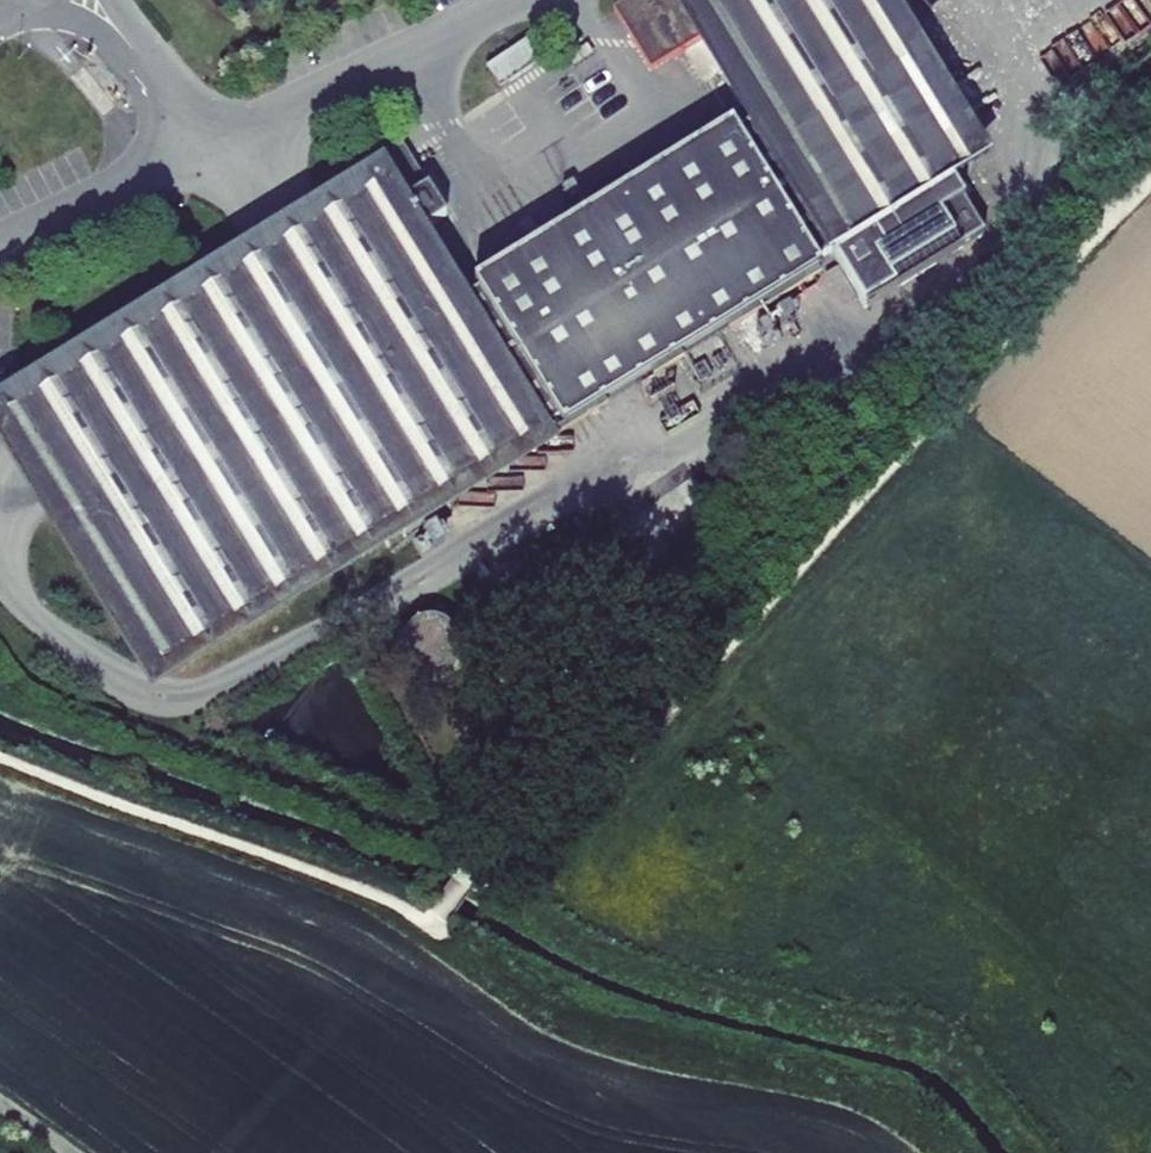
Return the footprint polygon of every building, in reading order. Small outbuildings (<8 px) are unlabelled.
[(0,389),(0,455),(145,691),(538,449),(531,437),(819,259),(847,304),(967,231),(935,179),(911,193),(908,187),(931,173),(904,127),(785,199),(763,164),(796,144),(727,30),(723,32),(704,0),(619,0),(616,8),(615,16),(616,22),(621,30),(627,33),(636,36),(642,36),(649,35),(656,47),(684,30),(738,120),(626,189),(610,165),(563,193),(579,220),(447,300),(432,310),(364,198),(380,188),(402,175),(378,135),(340,158),(349,174),(0,389)] [(593,1),(630,63),(656,47),(649,35),(642,36),(636,36),(627,33),(621,30),(616,22),(615,16),(616,8),(619,0),(594,0),(593,1)] [(723,32),(727,30),(796,144),(763,164),(785,199),(904,127),(931,173),(935,179),(973,156),(879,0),(704,0),(723,32)] [(491,62),(501,80),(538,59),(529,42),(491,62)] [(349,174),(340,158),(0,367),(0,389),(349,174)] [(364,198),(432,310),(447,300),(380,188),(364,198)]
